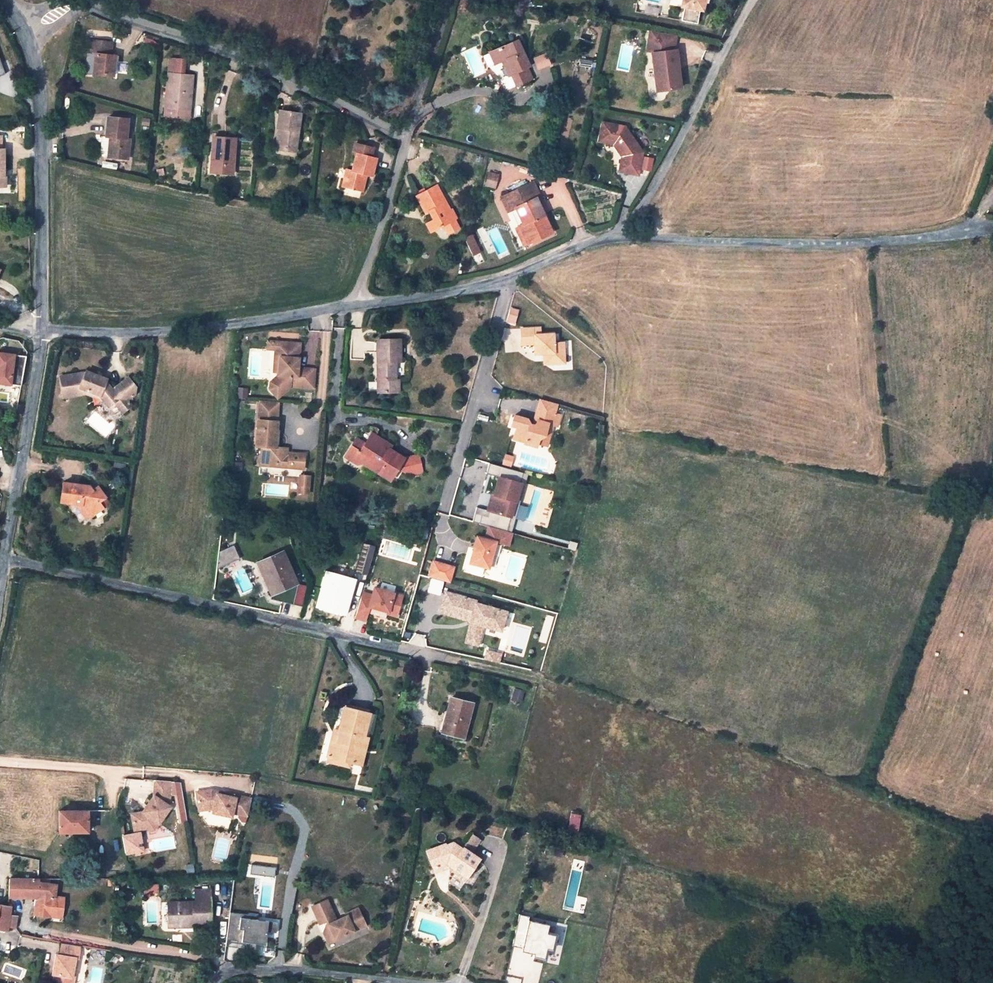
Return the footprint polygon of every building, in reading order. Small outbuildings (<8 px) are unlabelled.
[(681,7),(684,7),(681,21),(697,24),(700,10),(703,11),(705,2),(705,0),(683,0),(681,7)] [(653,31),(651,41),(660,43),(658,53),(655,53),(658,93),(679,91),(676,51),(675,51),(678,36),(653,31)] [(90,40),(89,53),(94,54),(93,61),(92,74),(113,76),(115,56),(111,56),(112,43),(90,40)] [(494,65),(500,62),(505,60),(512,74),(517,86),(532,80),(527,68),(529,67),(517,41),(488,54),(494,65)] [(651,41),(648,52),(655,53),(658,53),(660,43),(651,41)] [(538,70),(552,67),(549,54),(535,56),(538,70)] [(595,61),(576,58),(575,65),(595,68),(595,61)] [(169,59),(167,74),(164,116),(189,118),(192,76),(194,61),(169,59)] [(506,77),(512,74),(505,60),(500,62),(506,77)] [(279,111),(277,129),(280,129),(278,149),(294,152),(300,114),(279,111)] [(98,156),(107,157),(127,159),(129,139),(126,139),(128,119),(107,117),(105,137),(100,136),(97,139),(95,153),(98,156)] [(603,124),(600,143),(614,145),(617,143),(626,156),(623,158),(620,173),(639,177),(643,154),(626,128),(603,124)] [(213,137),(211,157),(215,157),(214,174),(232,175),(235,139),(225,138),(213,137)] [(614,145),(623,158),(626,156),(617,143),(614,145)] [(353,153),(356,154),(352,171),(346,169),(341,187),(363,192),(367,176),(372,178),(376,159),(371,157),(373,148),(355,144),(353,153)] [(496,190),(500,175),(489,172),(485,186),(496,190)] [(540,197),(533,183),(500,198),(507,212),(515,209),(522,224),(518,226),(527,244),(527,245),(552,233),(536,199),(540,197)] [(454,219),(436,186),(417,197),(426,214),(429,213),(433,219),(437,228),(454,219)] [(437,228),(433,219),(425,224),(430,233),(437,228)] [(523,246),(527,244),(518,226),(514,228),(523,246)] [(474,257),(482,253),(474,236),(466,239),(474,257)] [(508,323),(516,324),(519,310),(511,309),(508,323)] [(539,327),(520,328),(521,344),(534,343),(534,353),(543,353),(545,353),(548,355),(549,363),(563,362),(562,342),(552,343),(552,333),(539,334),(539,327)] [(274,371),(279,372),(281,341),(268,340),(268,348),(276,349),(274,371)] [(378,392),(399,392),(399,380),(396,380),(395,362),(400,362),(400,340),(377,340),(378,392)] [(270,381),(270,388),(274,394),(281,394),(290,386),(290,385),(313,387),(315,369),(299,367),(296,361),(296,357),(300,351),(301,343),(281,341),(279,372),(279,374),(270,381)] [(11,384),(16,357),(8,356),(1,355),(0,355),(0,383),(11,384)] [(100,379),(98,376),(86,371),(85,373),(60,377),(63,398),(85,394),(102,400),(108,408),(114,403),(120,398),(124,402),(126,400),(135,394),(136,387),(128,378),(112,390),(105,381),(100,379)] [(120,398),(114,403),(122,413),(131,406),(126,400),(124,402),(120,398)] [(556,402),(539,398),(536,407),(553,412),(556,402)] [(259,400),(258,420),(278,422),(279,401),(259,400)] [(536,407),(533,419),(535,421),(532,424),(529,423),(525,419),(512,415),(509,425),(514,427),(511,438),(523,441),(522,442),(535,446),(536,442),(537,438),(543,435),(548,436),(551,424),(556,425),(559,414),(553,412),(536,407)] [(259,466),(275,467),(276,462),(286,463),(287,456),(287,453),(283,453),(283,448),(279,448),(276,447),(277,432),(278,422),(258,420),(256,447),(261,447),(259,466)] [(351,446),(345,454),(358,463),(363,463),(389,481),(398,469),(407,475),(417,473),(415,457),(404,459),(390,450),(388,451),(382,448),(386,442),(372,433),(365,444),(360,452),(351,446)] [(548,436),(543,435),(537,438),(536,442),(545,445),(548,436)] [(356,438),(351,446),(360,452),(365,444),(356,438)] [(391,446),(386,442),(382,448),(388,451),(390,450),(391,446)] [(289,456),(287,456),(286,463),(286,468),(290,469),(291,464),(304,465),(304,455),(290,454),(289,456)] [(503,454),(501,463),(508,465),(511,456),(503,454)] [(310,477),(300,476),(298,494),(308,494),(310,477)] [(520,482),(498,476),(492,495),(495,495),(490,511),(510,516),(514,501),(515,501),(520,482)] [(60,501),(75,504),(81,504),(90,517),(91,518),(103,509),(98,502),(104,498),(106,497),(97,487),(92,491),(89,486),(63,483),(60,501)] [(492,495),(490,494),(486,510),(490,511),(495,495),(492,495)] [(108,504),(104,498),(98,502),(103,509),(108,504)] [(84,516),(90,517),(81,504),(75,504),(84,516)] [(488,526),(484,538),(495,541),(507,545),(511,532),(488,526)] [(484,538),(476,536),(469,562),(487,568),(495,541),(484,538)] [(372,544),(360,541),(353,571),(366,574),(372,544)] [(234,545),(219,552),(217,569),(240,559),(234,545)] [(272,594),(297,583),(282,551),(257,562),(263,574),(270,571),(274,580),(267,583),(272,594)] [(453,567),(432,562),(428,577),(448,583),(453,567)] [(267,583),(274,580),(270,571),(263,574),(267,583)] [(354,577),(324,571),(315,608),(346,615),(354,577)] [(431,579),(428,592),(440,596),(444,582),(431,579)] [(297,583),(272,594),(271,599),(294,604),(299,584),(297,583)] [(370,600),(361,597),(355,616),(365,619),(369,605),(388,610),(387,612),(396,615),(402,594),(374,586),(372,594),(370,600)] [(372,594),(362,591),(361,597),(370,600),(372,594)] [(445,592),(439,612),(467,620),(471,618),(473,623),(469,625),(467,634),(479,637),(482,626),(500,631),(505,611),(475,603),(476,601),(445,592)] [(467,634),(464,642),(477,646),(479,637),(467,634)] [(487,651),(485,660),(498,663),(500,654),(487,651)] [(524,691),(517,689),(514,701),(522,702),(524,691)] [(450,697),(441,732),(464,737),(472,702),(450,697)] [(332,733),(326,756),(354,762),(357,749),(361,750),(365,736),(371,713),(343,707),(337,730),(336,734),(332,733)] [(369,737),(365,736),(361,750),(357,749),(354,762),(361,764),(369,737)] [(142,812),(131,814),(134,831),(139,830),(149,828),(154,822),(157,825),(170,809),(167,806),(170,802),(172,782),(156,781),(155,796),(142,812)] [(212,790),(197,793),(199,807),(206,806),(207,810),(212,809),(214,810),(213,813),(233,817),(234,813),(241,814),(241,816),(244,822),(247,822),(252,799),(237,795),(236,798),(226,796),(218,794),(219,792),(212,790)] [(59,811),(59,831),(87,831),(87,810),(59,811)] [(572,815),(570,827),(579,829),(581,816),(572,815)] [(149,828),(149,831),(152,831),(157,825),(154,822),(149,828)] [(134,831),(122,833),(126,854),(136,852),(136,855),(141,854),(140,851),(143,850),(139,830),(134,831)] [(426,851),(433,868),(449,862),(457,867),(455,870),(466,877),(479,858),(471,852),(480,839),(472,834),(462,848),(453,842),(445,845),(444,844),(426,851)] [(433,868),(435,872),(450,866),(449,862),(433,868)] [(275,868),(252,866),(252,874),(274,877),(275,868)] [(38,880),(9,879),(8,897),(34,898),(34,896),(54,897),(55,885),(47,884),(38,883),(38,880)] [(145,885),(145,893),(157,892),(157,884),(145,885)] [(168,902),(169,923),(183,923),(183,927),(194,927),(194,923),(211,923),(210,890),(196,890),(196,901),(168,902)] [(54,897),(34,896),(34,898),(33,908),(38,909),(37,916),(48,916),(49,911),(63,912),(64,898),(54,897)] [(323,931),(327,940),(334,937),(335,940),(358,928),(355,922),(362,919),(357,908),(346,913),(347,915),(336,920),(327,900),(312,907),(320,924),(326,921),(327,923),(326,926),(324,927),(323,931)] [(8,932),(8,927),(10,915),(11,907),(7,907),(0,906),(0,930),(1,930),(8,932)] [(257,916),(231,912),(227,940),(245,942),(245,949),(256,950),(257,944),(265,945),(267,932),(277,933),(279,923),(257,920),(257,916)] [(10,915),(8,927),(14,928),(16,927),(17,918),(14,915),(10,915)] [(529,919),(519,917),(512,949),(534,953),(533,959),(545,961),(547,951),(552,952),(555,937),(547,935),(549,927),(529,922),(529,919)] [(365,925),(362,919),(355,922),(358,928),(365,925)] [(245,942),(227,940),(227,946),(245,949),(245,942)] [(63,942),(60,955),(57,954),(53,973),(56,974),(54,982),(68,982),(69,976),(72,977),(74,968),(75,958),(78,959),(81,946),(63,942)]
